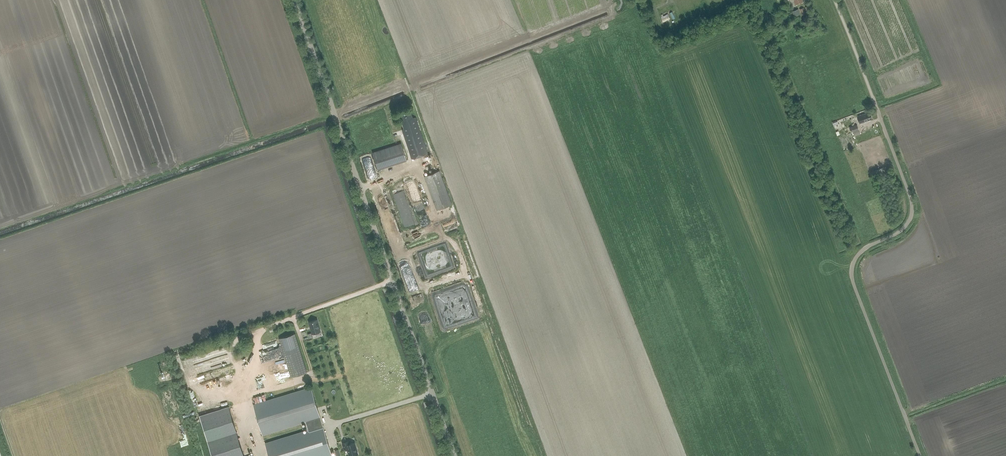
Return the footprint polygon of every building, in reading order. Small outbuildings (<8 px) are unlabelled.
[(411,159),(427,154),(415,118),(412,118),(410,111),(400,114),(402,121),(401,121),(403,129),(402,129),(411,159)] [(857,116),(859,123),(868,120),(870,119),(869,118),(871,117),(869,113),(868,114),(867,112),(863,114),(857,116)] [(860,134),(857,124),(849,127),(853,136),(860,134)] [(401,143),(372,152),(377,169),(406,160),(401,143)] [(436,210),(452,204),(439,171),(424,176),(436,210)] [(405,227),(414,224),(402,191),(393,194),(405,227)] [(309,322),(312,334),(321,331),(317,320),(309,322)] [(291,377),(307,372),(295,334),(279,338),(291,377)] [(275,358),(278,357),(273,340),(260,343),(262,348),(258,349),(259,352),(261,352),(265,365),(268,364),(268,363),(275,361),(275,358)] [(311,388),(254,406),(263,435),(306,422),(320,418),(311,388)] [(265,444),(269,455),(332,455),(321,418),(306,422),(308,431),(265,444)] [(342,443),(344,449),(347,448),(350,455),(352,455),(358,454),(354,443),(349,444),(349,441),(342,443)]
